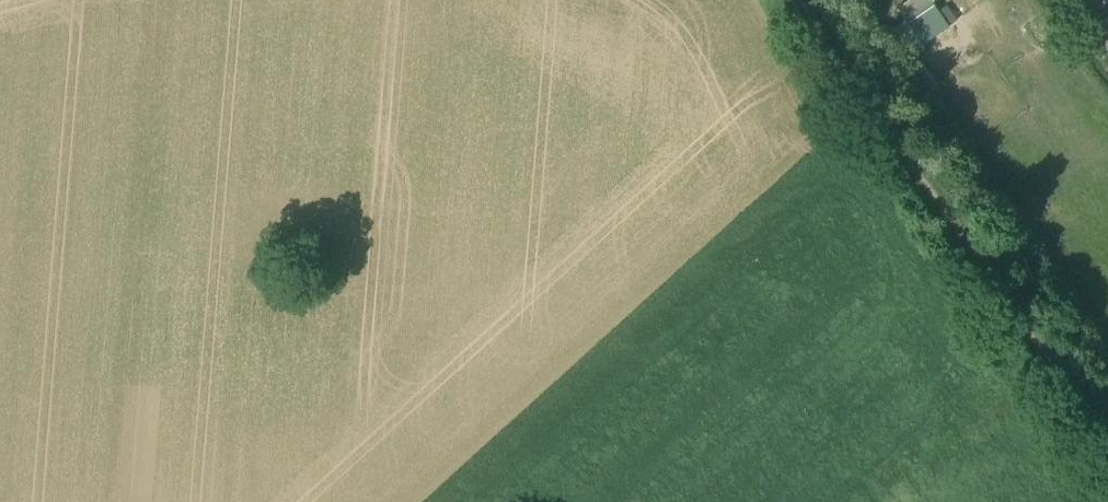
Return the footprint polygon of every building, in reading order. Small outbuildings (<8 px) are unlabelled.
[(948,24),(931,0),(904,0),(895,7),(921,43),(948,24)]
